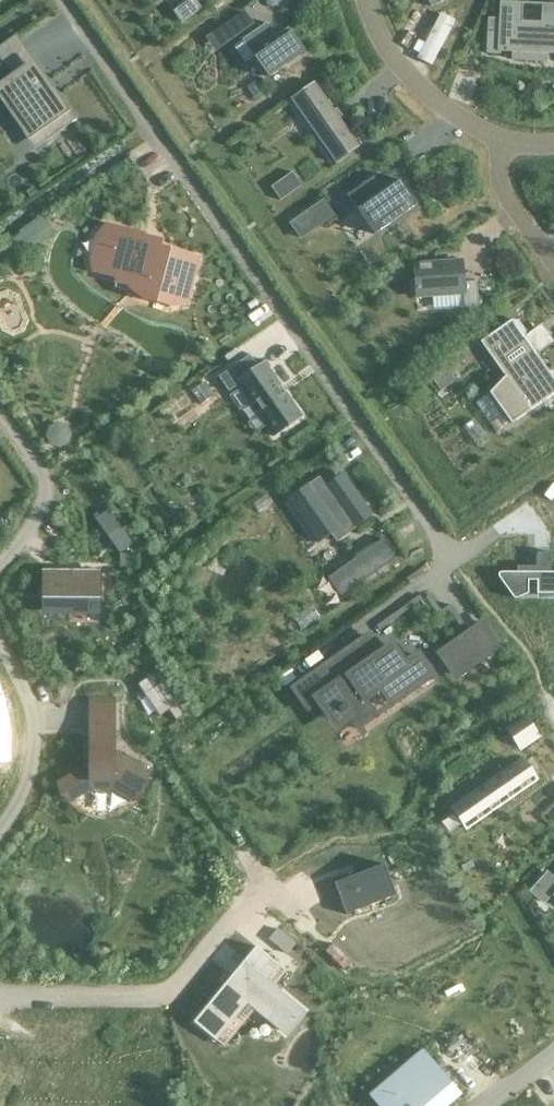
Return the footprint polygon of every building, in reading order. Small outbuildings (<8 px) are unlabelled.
[(187,1),(173,12),(181,23),(202,9),(195,0),(186,0),(187,1)] [(500,2),(499,19),(489,18),(488,19),(488,20),(486,52),(486,53),(487,53),(487,54),(488,54),(500,54),(500,52),(512,53),(512,58),(512,59),(512,60),(513,60),(546,62),(547,62),(547,61),(548,61),(548,60),(548,54),(553,55),(553,5),(543,5),(542,23),(522,22),(523,3),(500,2)] [(220,27),(229,40),(253,23),(244,10),(220,27)] [(291,32),(279,41),(267,23),(242,40),(268,78),(305,52),(291,32)] [(45,86),(46,85),(33,66),(0,89),(0,93),(21,123),(30,117),(44,137),(70,119),(54,96),(52,97),(45,86)] [(359,147),(314,82),(291,99),(336,163),(359,147)] [(375,235),(418,205),(400,180),(384,191),(374,176),(347,195),(375,235)] [(277,211),(295,197),(284,183),(266,197),(277,211)] [(326,200),(298,220),(308,233),(336,214),(326,200)] [(0,247),(0,251),(4,257),(5,256),(9,261),(53,230),(42,215),(29,223),(31,225),(0,247)] [(160,298),(170,308),(185,304),(198,258),(161,248),(162,244),(144,240),(145,236),(107,226),(102,245),(92,257),(95,273),(118,279),(117,283),(148,291),(147,295),(160,298)] [(415,280),(410,280),(411,295),(416,295),(416,297),(432,296),(433,309),(480,306),(478,280),(464,281),(462,261),(414,264),(415,280)] [(20,330),(17,298),(0,300),(0,332),(20,330)] [(475,403),(497,434),(553,394),(553,372),(549,372),(524,337),(526,331),(519,321),(513,321),(512,320),(481,342),(505,377),(490,393),(475,403)] [(280,396),(276,390),(282,386),(264,361),(257,366),(250,355),(218,377),(227,390),(236,383),(252,406),(258,402),(263,408),(257,413),(274,437),(303,416),(286,392),(280,396)] [(443,368),(432,377),(442,391),(454,382),(443,368)] [(309,483),(288,498),(319,543),(331,535),(336,542),(356,529),(355,528),(373,515),(343,473),(325,485),(319,477),(310,484),(309,483)] [(95,520),(119,554),(132,545),(107,511),(95,520)] [(383,539),(328,578),(342,598),(397,559),(383,539)] [(499,576),(499,577),(499,578),(513,598),(514,599),(515,599),(516,600),(517,600),(518,599),(529,594),(529,581),(538,581),(537,594),(553,595),(553,573),(552,573),(552,553),(538,553),(538,570),(529,570),(529,567),(520,567),(520,573),(502,573),(501,573),(500,574),(499,575),(499,576)] [(133,555),(120,555),(120,568),(134,567),(133,555)] [(100,572),(44,572),(44,608),(44,610),(99,610),(100,572)] [(311,606),(294,618),(303,630),(320,618),(311,606)] [(441,654),(457,675),(485,655),(470,634),(441,654)] [(369,700),(381,692),(389,703),(431,673),(418,656),(405,665),(392,647),(382,654),(370,636),(338,659),(339,661),(326,669),(325,668),(295,689),(308,707),(318,700),(332,719),(347,708),(358,725),(377,712),(369,700)] [(155,675),(136,688),(158,720),(167,713),(174,724),(183,718),(155,675)] [(11,764),(11,732),(9,717),(5,701),(0,686),(0,764),(11,764)] [(524,712),(503,727),(520,751),(541,736),(524,712)] [(89,765),(61,782),(71,799),(93,787),(111,787),(133,799),(149,772),(115,752),(115,732),(89,732),(89,765)] [(521,757),(452,806),(469,829),(538,780),(521,757)] [(381,858),(335,883),(351,912),(397,887),(381,858)] [(234,974),(194,1022),(214,1039),(247,1000),(287,1033),(305,1011),(265,978),(277,963),(257,946),(244,962),(248,966),(238,978),(234,974)] [(319,963),(334,980),(342,973),(327,956),(319,963)] [(370,1097),(378,1105),(448,1105),(462,1095),(424,1051),(370,1097)]
